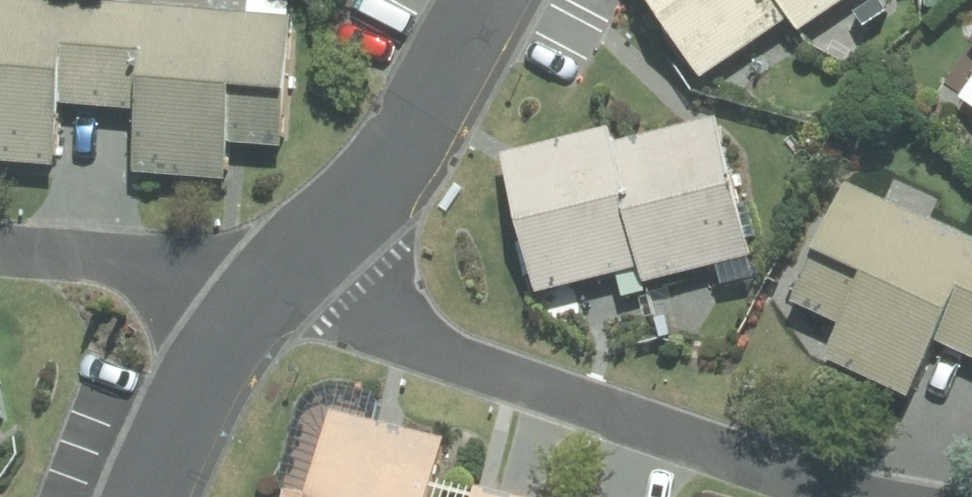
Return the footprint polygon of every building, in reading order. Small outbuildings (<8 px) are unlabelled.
[(141,178),(234,183),(236,144),(290,147),(298,0),(295,0),(253,0),(252,16),(48,0),(0,0),(0,167),(58,170),(61,111),(144,115),(141,178)] [(700,82),(792,25),(799,37),(858,0),(650,0),(700,82)] [(963,20),(971,26),(971,7),(963,20)] [(928,99),(971,128),(971,33),(928,99)] [(616,126),(505,154),(548,323),(583,314),(577,287),(638,272),(642,286),(714,268),(719,289),(760,278),(720,119),(621,144),(616,126)] [(791,306),(837,327),(823,359),(910,399),(935,345),(971,362),(971,240),(848,183),(791,306)] [(335,408),(314,493),(293,488),(291,496),(513,496),(439,479),(450,436),(335,408)]
